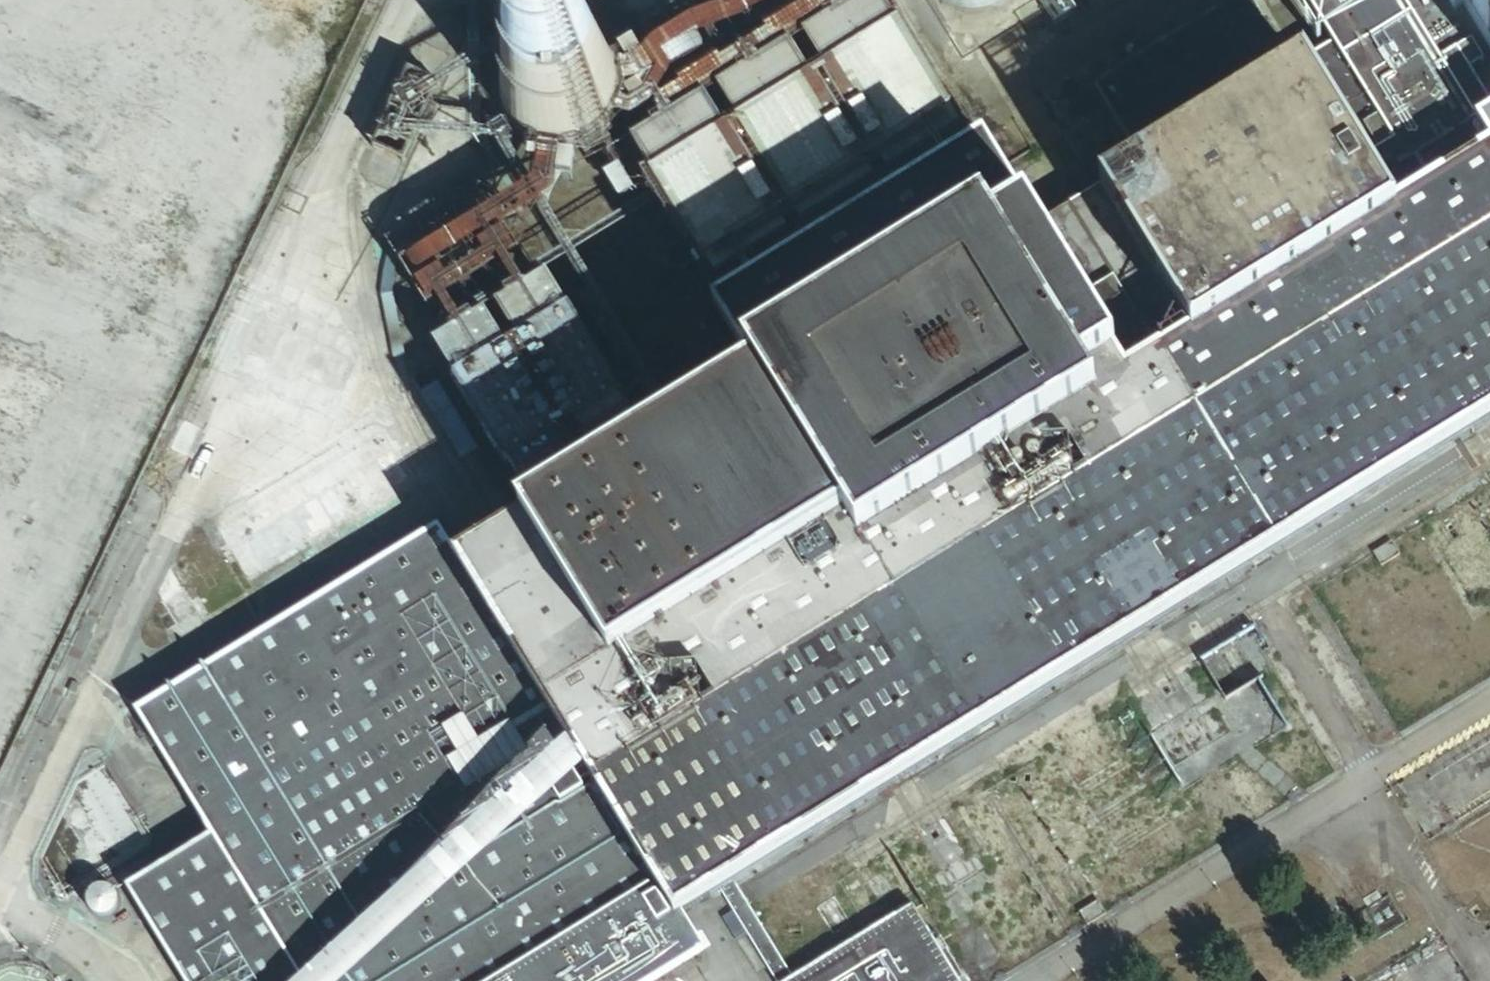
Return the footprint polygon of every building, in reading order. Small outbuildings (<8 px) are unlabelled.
[(874,0),(862,0),(841,13),(835,5),(828,1),(821,2),(803,14),(800,10),(759,34),(757,42),(716,66),(714,62),(672,87),(674,91),(656,102),(655,101),(667,78),(687,66),(699,62),(689,44),(693,42),(735,26),(772,5),(768,0),(736,0),(728,5),(688,21),(637,58),(631,64),(615,65),(617,73),(619,81),(619,89),(619,97),(617,104),(615,112),(611,119),(626,123),(651,109),(660,124),(627,144),(648,176),(721,132),(700,99),(669,118),(666,114),(738,69),(742,75),(712,92),(732,125),(806,80),(785,46),(755,66),(752,61),(824,16),(828,21),(798,40),(819,72),(892,28),(874,0)] [(940,4),(947,8),(956,11),(964,12),(972,12),(980,10),(988,8),(998,1),(999,0),(934,0),(940,4)] [(1214,25),(1244,7),(1240,2),(1243,0),(1199,0),(1214,25)] [(1251,10),(1267,0),(1246,0),(1251,10)] [(1489,145),(1489,0),(1301,0),(1331,48),(1369,110),(1441,66),(1489,145)] [(575,28),(565,26),(563,26),(551,25),(539,27),(528,32),(518,38),(509,46),(502,55),(497,66),(494,76),(492,88),(493,100),(497,111),(502,122),(509,132),(518,139),(527,145),(537,149),(538,149),(543,151),(549,152),(555,152),(563,152),(571,150),(579,148),(588,143),(594,139),(600,134),(607,126),(611,119),(615,112),(617,104),(619,97),(619,89),(619,81),(617,73),(615,65),(611,58),(607,51),(602,45),(596,40),(589,35),(582,31),(575,28)] [(721,132),(648,176),(698,263),(947,113),(895,26),(892,28),(819,72),(806,80),(732,125),(721,132)] [(1441,66),(1369,110),(1331,48),(1068,209),(1275,545),(1489,413),(1489,145),(1441,66)] [(1091,95),(1108,84),(1094,62),(1074,75),(1058,49),(1028,68),(1059,121),(1087,103),(1085,98),(1091,95)] [(436,83),(405,70),(369,148),(400,162),(436,83)] [(1115,95),(1108,84),(1091,95),(1097,105),(1115,95)] [(752,373),(969,735),(1196,594),(1275,545),(1068,209),(1036,229),(980,142),(711,306),(752,373)] [(530,181),(525,188),(416,254),(411,257),(401,264),(412,283),(529,211),(540,203),(547,195),(550,190),(552,182),(552,179),(556,157),(555,152),(549,152),(543,151),(538,149),(537,149),(535,158),(535,159),(547,161),(546,174),(533,172),(530,181)] [(535,158),(525,156),(523,165),(534,167),(535,159),(535,158)] [(568,182),(571,160),(556,157),(552,179),(568,182)] [(547,161),(535,159),(534,167),(533,172),(546,174),(547,161)] [(1056,165),(1051,163),(1049,162),(1045,161),(1041,161),(1037,162),(1031,164),(1026,167),(1022,172),(1020,175),(1018,180),(1017,188),(1018,192),(1021,200),(1026,206),(1030,208),(1035,211),(1041,212),(1047,211),(1051,210),(1058,206),(1062,202),(1064,199),(1067,191),(1067,183),(1065,176),(1061,169),(1056,165)] [(615,170),(600,179),(615,203),(630,194),(615,170)] [(675,242),(663,249),(677,271),(688,264),(675,242)] [(506,471),(507,471),(514,481),(625,415),(618,405),(620,404),(565,312),(452,381),(506,471)] [(425,370),(407,381),(455,461),(474,450),(425,370)] [(969,735),(752,373),(449,557),(565,746),(582,774),(671,919),(675,916),(715,891),(730,882),(969,735)] [(178,420),(163,450),(184,460),(198,430),(178,420)] [(565,746),(449,557),(431,528),(132,711),(206,836),(123,887),(180,980),(647,980),(696,951),(675,916),(671,919),(582,774),(565,746)] [(1387,542),(1371,552),(1377,565),(1394,554),(1387,542)] [(730,882),(715,891),(728,912),(718,917),(734,943),(744,937),(773,980),(793,980),(730,882)] [(105,888),(101,887),(97,887),(93,887),(89,889),(86,891),(84,894),(82,898),(81,903),(82,907),(83,910),(86,913),(88,915),(92,918),(96,918),(99,918),(103,917),(107,916),(109,913),(111,910),(113,906),(114,902),(113,898),(110,892),(107,889),(105,888)] [(1372,892),(1357,901),(1362,910),(1355,915),(1372,942),(1401,924),(1384,897),(1377,901),(1372,892)] [(1093,900),(1074,913),(1083,925),(1100,914),(1093,900)] [(913,908),(794,980),(958,980),(913,908)] [(31,966),(20,963),(9,963),(4,964),(0,965),(0,980),(51,980),(49,978),(40,970),(31,966)]
